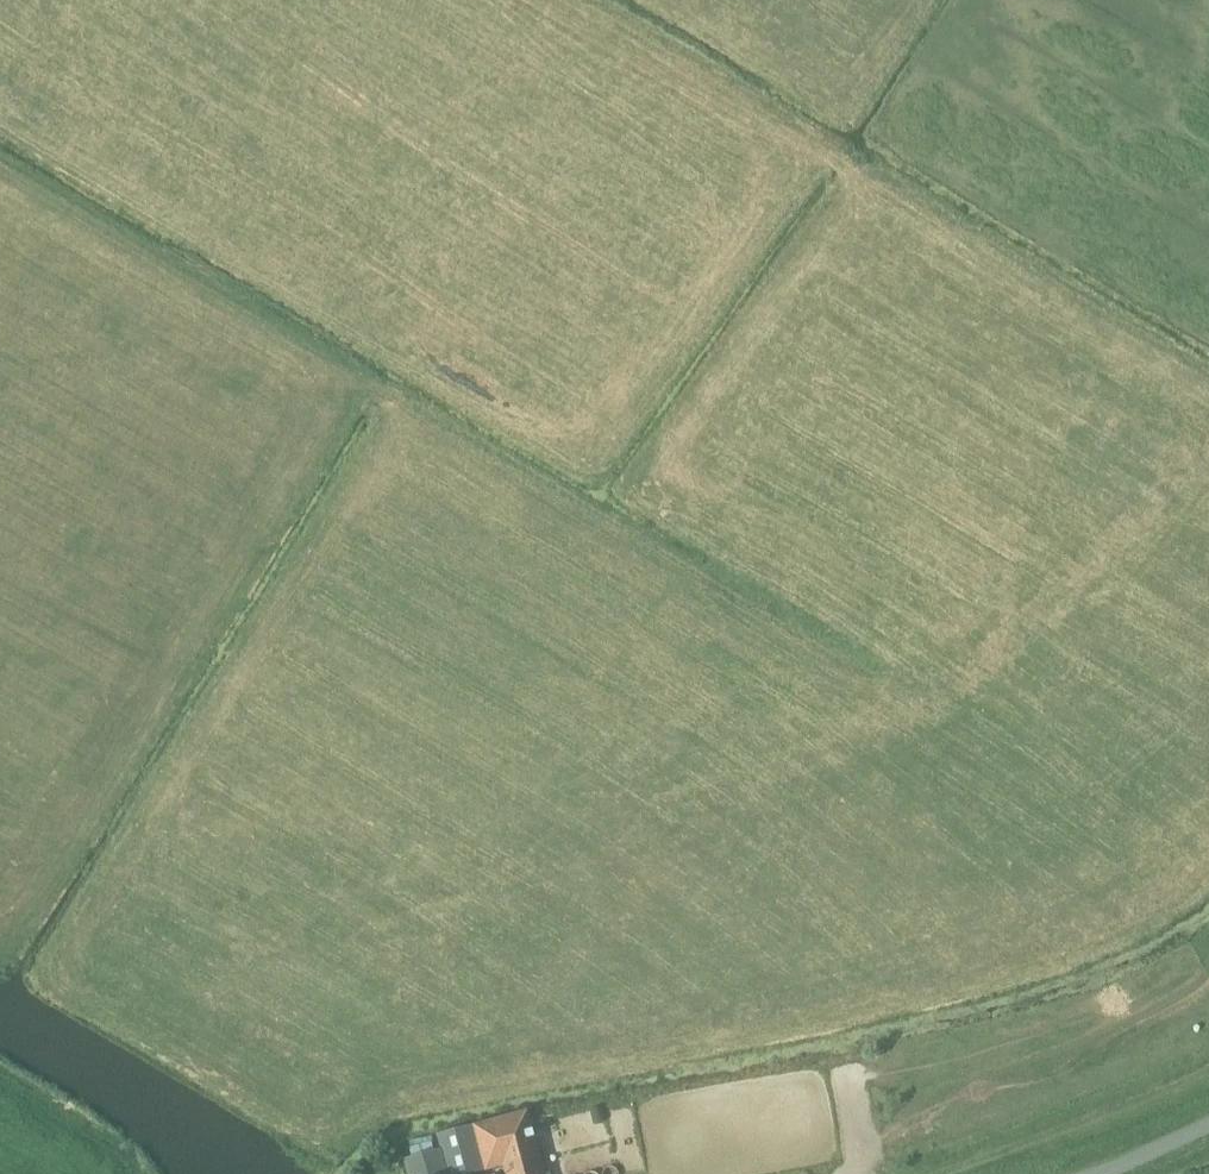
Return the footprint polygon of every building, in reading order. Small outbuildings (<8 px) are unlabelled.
[(486,1172),(486,1173),(505,1168),(506,1173),(546,1173),(530,1112),(510,1117),(437,1136),(441,1151),(405,1161),(409,1173),(480,1173),(486,1172)]
